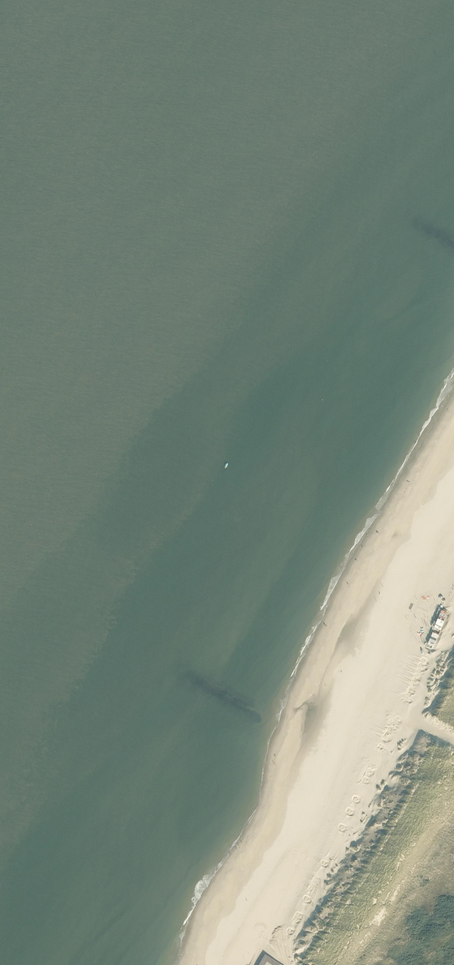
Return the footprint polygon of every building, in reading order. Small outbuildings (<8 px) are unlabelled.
[(448,612),(441,609),(434,628),(440,631),(448,612)]
